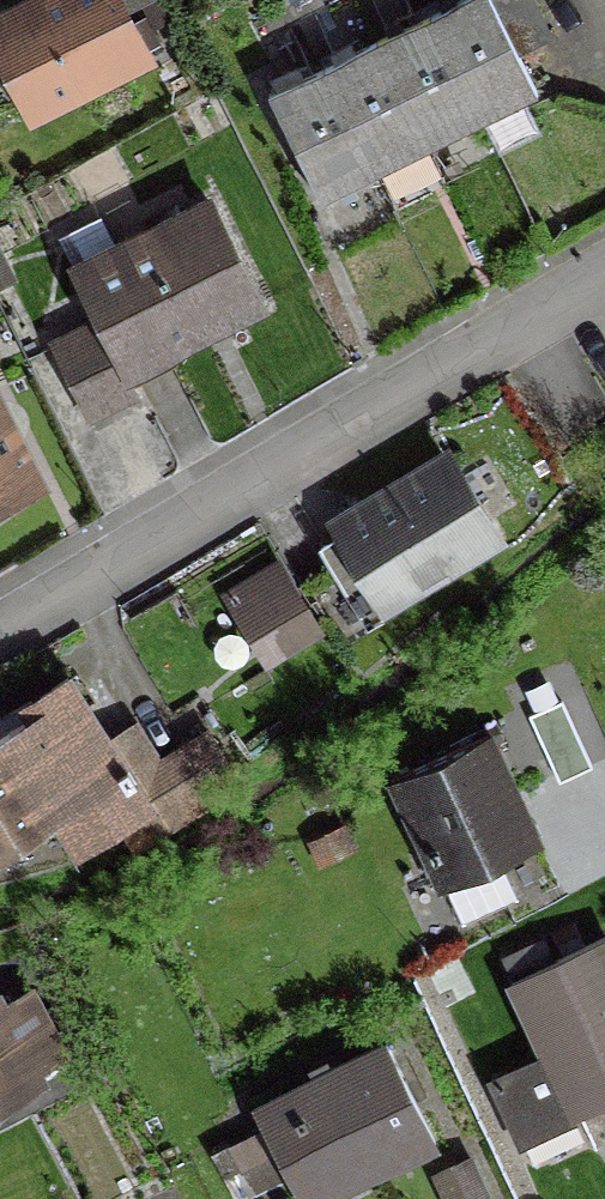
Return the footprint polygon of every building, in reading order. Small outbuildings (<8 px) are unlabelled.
[(108,0),(42,0),(0,21),(0,58),(28,115),(138,60),(108,0)] [(449,5),(415,22),(335,61),(309,74),(263,97),(314,202),(531,95),(513,58),(546,41),(526,0),(459,0),(449,5)] [(131,394),(121,374),(256,307),(205,204),(110,251),(102,235),(100,236),(94,223),(55,243),(94,324),(47,348),(82,418),(131,394)] [(9,281),(0,263),(0,285),(9,281)] [(30,489),(0,429),(0,504),(30,489)] [(430,571),(427,565),(484,531),(443,464),(335,529),(378,602),(430,571)] [(272,660),(325,629),(282,557),(229,589),(272,660)] [(43,708),(2,734),(54,817),(77,853),(144,811),(140,804),(147,799),(163,825),(231,783),(200,733),(153,763),(130,727),(103,744),(61,678),(35,695),(43,708)] [(556,703),(524,718),(553,783),(586,768),(556,703)] [(54,817),(2,734),(0,735),(0,850),(54,817)] [(480,738),(388,781),(438,890),(442,888),(458,922),(499,903),(504,889),(488,854),(522,838),(527,849),(531,847),(480,738)] [(347,849),(336,827),(304,842),(314,865),(347,849)] [(600,938),(548,963),(517,977),(505,982),(541,1058),(485,1084),(514,1145),(515,1144),(515,1145),(545,1131),(546,1132),(570,1121),(570,1120),(602,1105),(604,1104),(604,949),(600,938)] [(507,955),(517,977),(548,963),(538,941),(507,955)] [(35,1083),(20,1057),(51,1040),(26,992),(0,1005),(0,1101),(35,1083)] [(430,1144),(380,1046),(250,1112),(259,1129),(206,1155),(220,1180),(239,1170),(250,1193),(283,1176),(293,1196),(351,1167),(358,1180),(430,1144)] [(465,1161),(430,1177),(440,1198),(482,1198),(465,1161)]
